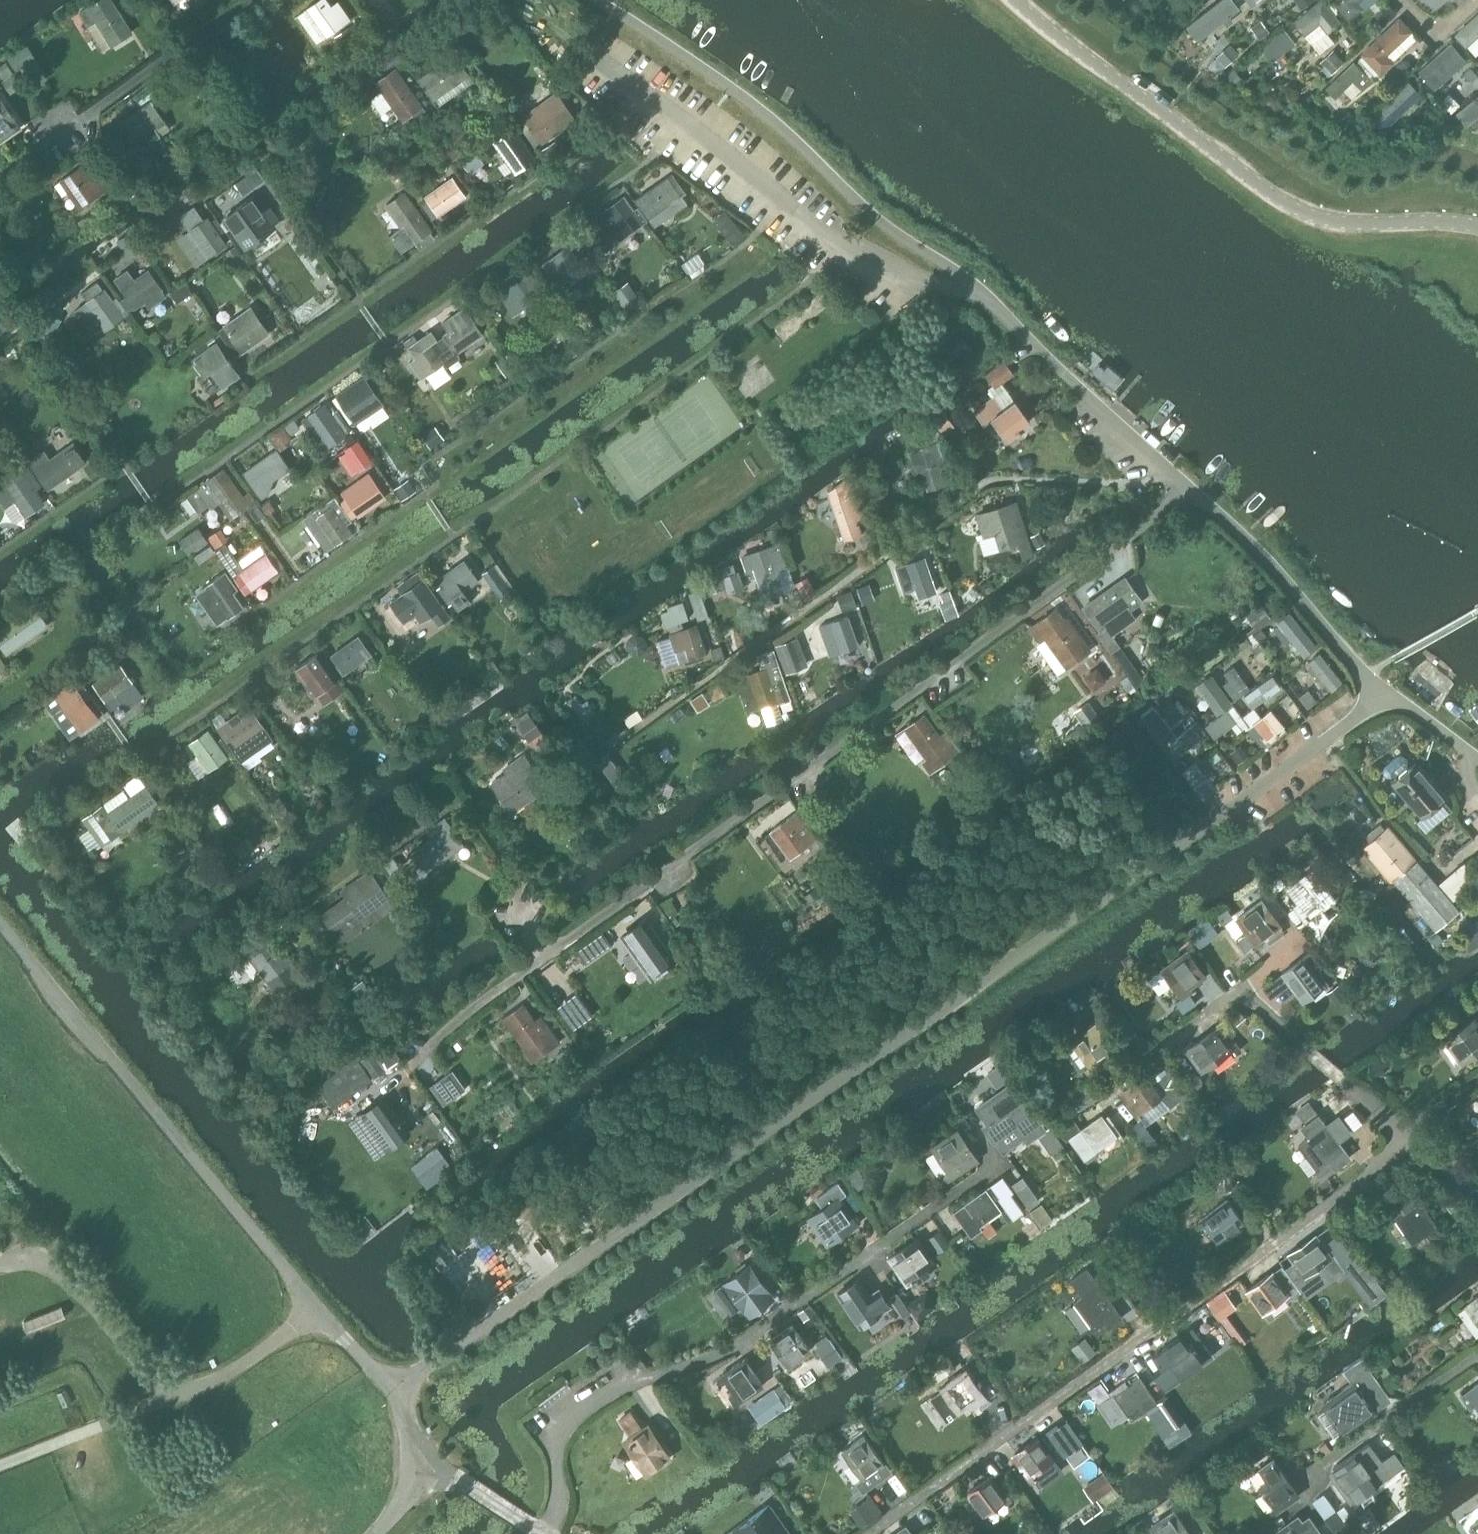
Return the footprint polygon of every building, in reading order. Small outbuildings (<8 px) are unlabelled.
[(78,11),(87,25),(95,20),(111,45),(133,32),(113,0),(95,0),(78,11)] [(303,10),(323,37),(342,24),(343,25),(351,20),(342,7),(337,11),(329,0),(317,0),(303,10)] [(1195,18),(1205,32),(1244,5),(1241,0),(1221,0),(1195,18)] [(1293,20),(1305,35),(1305,34),(1312,43),(1340,21),(1323,0),(1318,0),(1293,20)] [(1348,19),(1363,7),(1358,1),(1359,0),(1334,0),(1348,19)] [(1468,40),(1477,32),(1477,14),(1460,30),(1468,40)] [(1399,17),(1361,54),(1380,74),(1394,62),(1392,60),(1416,37),(1411,31),(1412,31),(1399,17)] [(1260,43),(1272,58),(1296,39),(1284,24),(1260,43)] [(1215,53),(1225,64),(1240,51),(1230,40),(1215,53)] [(15,67),(33,55),(25,43),(7,55),(15,67)] [(1451,43),(1419,71),(1434,88),(1466,60),(1451,43)] [(1329,73),(1345,59),(1334,47),(1318,62),(1329,73)] [(437,106),(463,88),(474,80),(455,52),(418,78),(437,106)] [(1326,84),(1343,103),(1370,78),(1353,59),(1326,84)] [(5,61),(0,65),(0,72),(4,78),(13,72),(5,61)] [(47,77),(39,66),(26,75),(34,86),(47,77)] [(427,111),(411,88),(397,67),(375,81),(381,90),(370,97),(381,113),(392,106),(406,126),(427,111)] [(10,91),(20,84),(13,74),(3,81),(10,91)] [(1386,117),(1417,91),(1408,81),(1377,108),(1386,117)] [(556,91),(523,113),(530,122),(542,140),(574,118),(558,94),(556,91)] [(23,127),(0,93),(0,143),(23,127)] [(1458,112),(1473,126),(1477,121),(1477,94),(1458,112)] [(164,121),(152,103),(126,121),(138,139),(137,140),(143,148),(161,135),(157,129),(161,126),(165,132),(171,127),(166,120),(164,121)] [(506,132),(494,140),(498,146),(499,144),(517,169),(515,170),(516,171),(534,158),(515,132),(509,136),(506,132)] [(461,151),(453,140),(441,148),(449,160),(461,151)] [(476,152),(462,163),(471,173),(484,162),(476,152)] [(235,178),(241,189),(264,175),(257,164),(235,178)] [(88,179),(80,167),(62,179),(81,206),(98,194),(99,194),(111,186),(100,171),(88,179)] [(432,218),(439,213),(465,194),(452,176),(426,194),(429,198),(422,204),(432,218)] [(643,194),(635,200),(648,217),(654,225),(687,203),(681,194),(682,194),(669,176),(643,194)] [(395,216),(401,226),(389,234),(401,252),(413,243),(415,241),(419,247),(435,237),(431,231),(431,230),(413,204),(404,191),(386,204),(395,216)] [(255,194),(222,217),(244,248),(278,225),(274,221),(279,217),(264,195),(258,199),(255,194)] [(624,196),(606,208),(624,235),(642,222),(624,196)] [(194,205),(179,217),(189,230),(207,256),(225,244),(207,218),(204,220),(194,205)] [(743,235),(730,219),(721,227),(733,243),(743,235)] [(143,247),(131,229),(118,238),(130,256),(143,247)] [(556,282),(582,263),(570,246),(544,264),(556,282)] [(682,261),(690,271),(705,260),(697,250),(682,261)] [(525,265),(495,286),(513,312),(548,288),(541,278),(536,281),(525,265)] [(161,288),(148,270),(136,279),(131,272),(116,281),(122,289),(126,294),(120,298),(128,310),(135,306),(135,307),(144,300),(149,307),(167,295),(162,288),(161,288)] [(85,301),(73,310),(82,323),(94,314),(104,328),(122,315),(104,290),(98,281),(82,293),(88,301),(86,303),(85,301)] [(639,298),(628,281),(615,289),(627,306),(639,298)] [(250,305),(224,323),(230,332),(243,350),(269,332),(256,313),(250,305)] [(414,334),(404,340),(407,347),(415,357),(408,361),(420,378),(426,374),(425,372),(442,360),(445,365),(447,365),(453,362),(459,358),(459,355),(456,351),(482,333),(470,315),(471,314),(465,305),(442,321),(448,330),(444,333),(444,334),(438,338),(431,329),(424,334),(424,335),(418,340),(414,334)] [(56,327),(45,321),(39,331),(50,337),(56,327)] [(952,359),(970,346),(971,346),(960,331),(941,347),(952,360),(952,359)] [(236,368),(217,341),(199,354),(199,353),(193,357),(205,376),(211,371),(218,380),(222,387),(240,375),(235,368),(236,368)] [(970,346),(952,359),(955,364),(973,351),(970,346)] [(995,385),(1014,371),(1005,359),(986,372),(995,385)] [(355,422),(357,421),(383,402),(363,374),(335,394),(355,422)] [(1003,408),(994,395),(975,409),(984,422),(992,416),(1007,436),(1029,420),(1015,400),(1003,408)] [(331,413),(325,404),(307,416),(326,442),(343,430),(344,431),(350,426),(338,409),(331,413)] [(953,425),(944,412),(934,419),(943,432),(953,425)] [(443,437),(434,425),(421,435),(430,447),(443,437)] [(348,445),(344,448),(359,471),(373,462),(358,439),(348,445)] [(944,483),(940,469),(947,467),(938,440),(908,450),(917,474),(922,473),(927,489),(944,483)] [(45,449),(32,458),(37,467),(39,465),(51,484),(77,466),(87,459),(74,441),(65,448),(50,458),(45,449)] [(262,499),(268,494),(275,477),(284,471),(271,453),(245,472),(258,489),(256,490),(262,499)] [(0,484),(0,494),(8,488),(26,514),(44,501),(35,488),(41,484),(26,462),(18,468),(19,470),(4,481),(0,484)] [(196,486),(185,493),(198,511),(209,503),(212,507),(220,501),(227,511),(226,512),(230,518),(232,518),(251,505),(257,500),(250,489),(242,494),(226,472),(223,467),(206,479),(196,486)] [(835,510),(844,540),(861,534),(856,519),(864,516),(854,487),(850,474),(828,490),(835,510)] [(359,514),(385,496),(373,477),(346,496),(347,496),(340,500),(352,518),(358,513),(359,514)] [(415,489),(408,478),(394,488),(402,499),(415,489)] [(335,497),(307,516),(328,547),(334,544),(351,531),(345,523),(351,520),(335,497)] [(1016,500),(976,512),(981,533),(976,534),(977,539),(978,538),(982,553),(1018,543),(1022,558),(1032,555),(1016,500)] [(199,525),(178,539),(188,553),(209,540),(199,525)] [(227,538),(220,527),(208,535),(215,546),(227,538)] [(1045,542),(1039,531),(1031,535),(1037,546),(1045,542)] [(225,541),(215,548),(246,592),(252,588),(278,570),(266,552),(243,567),(225,541)] [(788,566),(780,543),(745,555),(749,568),(756,566),(765,595),(782,589),(776,570),(788,566)] [(936,553),(932,543),(925,545),(929,555),(936,553)] [(935,587),(924,557),(907,563),(896,566),(905,591),(916,587),(918,593),(935,587)] [(471,599),(464,588),(477,579),(465,561),(438,579),(442,584),(437,588),(446,601),(451,598),(458,608),(471,599)] [(730,593),(742,589),(734,564),(723,566),(725,573),(725,576),(730,593)] [(493,565),(482,572),(501,598),(511,591),(493,565)] [(206,586),(197,592),(217,624),(226,618),(245,606),(234,590),(237,588),(226,569),(205,584),(206,586)] [(402,593),(390,602),(404,622),(416,614),(420,619),(430,612),(438,623),(450,614),(442,601),(424,575),(419,580),(402,593)] [(725,585),(721,575),(706,581),(710,591),(725,585)] [(815,593),(806,577),(796,582),(805,599),(815,593)] [(1125,578),(1082,608),(1099,631),(1098,632),(1112,652),(1121,646),(1113,634),(1137,618),(1131,610),(1143,602),(1125,578)] [(857,585),(863,601),(875,596),(869,580),(857,585)] [(950,585),(942,588),(951,613),(959,610),(950,585)] [(842,607),(856,602),(852,588),(838,592),(842,607)] [(708,615),(699,589),(689,592),(698,619),(708,615)] [(670,635),(657,639),(666,666),(706,653),(696,623),(689,626),(682,600),(673,602),(666,604),(667,607),(667,608),(662,610),(659,611),(659,612),(664,627),(668,625),(670,631),(669,632),(670,635)] [(48,624),(35,606),(0,631),(0,641),(8,652),(48,624)] [(1065,620),(1056,607),(1030,626),(1040,640),(1045,636),(1067,668),(1091,650),(1068,617),(1065,620)] [(858,646),(848,616),(830,622),(830,621),(819,625),(830,655),(841,651),(858,646)] [(1303,655),(1312,648),(1313,648),(1292,622),(1283,630),(1303,655)] [(740,641),(736,632),(723,637),(726,646),(740,641)] [(345,672),(371,654),(359,636),(332,655),(345,672)] [(314,696),(339,678),(320,649),(294,667),(314,696)] [(1328,688),(1337,681),(1317,657),(1308,665),(1328,688)] [(776,696),(772,684),(783,680),(777,662),(766,666),(766,667),(750,673),(760,702),(776,696)] [(121,664),(95,682),(107,701),(112,708),(122,701),(134,703),(143,696),(134,682),(133,683),(121,664)] [(1240,695),(1250,688),(1234,665),(1224,672),(1240,695)] [(91,674),(87,667),(79,673),(83,679),(91,674)] [(1211,673),(1195,684),(1216,713),(1231,702),(1211,673)] [(57,692),(45,700),(71,737),(83,729),(99,717),(90,704),(89,705),(80,692),(81,691),(80,689),(85,685),(77,674),(72,678),(55,689),(57,692)] [(1273,676),(1244,696),(1252,707),(1281,687),(1273,676)] [(1286,692),(1279,702),(1294,712),(1301,702),(1286,692)] [(705,702),(700,693),(691,698),(697,707),(705,702)] [(576,695),(570,699),(584,719),(595,711),(587,699),(582,703),(576,695)] [(1097,715),(1088,701),(1075,710),(1084,724),(1097,715)] [(249,705),(217,726),(241,760),(271,739),(272,738),(265,728),(249,705)] [(1224,711),(1206,726),(1215,737),(1233,723),(1237,728),(1245,722),(1232,705),(1224,711)] [(1153,706),(1141,716),(1143,718),(1164,745),(1176,736),(1155,709),(1153,706)] [(1270,708),(1253,722),(1263,734),(1260,737),(1267,746),(1287,729),(1270,708)] [(642,717),(637,709),(624,717),(629,725),(642,717)] [(940,734),(925,712),(903,728),(925,758),(921,761),(930,773),(961,751),(946,730),(940,734)] [(526,736),(535,729),(528,719),(519,726),(526,736)] [(1192,724),(1164,746),(1173,758),(1201,736),(1192,724)] [(208,769),(226,756),(207,730),(189,743),(208,769)] [(1229,753),(1236,763),(1252,751),(1245,741),(1229,753)] [(510,812),(549,785),(525,752),(502,768),(505,773),(490,783),(510,812)] [(1405,754),(1402,752),(1399,752),(1396,753),(1385,763),(1383,765),(1383,769),(1385,772),(1387,774),(1391,774),(1394,772),(1404,763),(1406,760),(1407,757),(1405,754)] [(625,779),(613,761),(603,767),(616,785),(625,779)] [(1406,800),(1431,778),(1416,761),(1391,782),(1406,800)] [(1193,767),(1184,774),(1200,796),(1209,789),(1193,767)] [(142,782),(136,774),(124,783),(131,791),(142,782)] [(971,782),(977,792),(986,786),(979,776),(971,782)] [(1431,778),(1406,800),(1421,818),(1446,796),(1431,778)] [(101,844),(119,831),(132,822),(158,804),(146,786),(120,804),(106,813),(101,805),(83,818),(101,844)] [(788,818),(771,831),(790,857),(808,845),(817,839),(808,824),(799,811),(788,818)] [(431,835),(411,849),(419,861),(411,867),(419,879),(427,873),(426,871),(464,845),(445,816),(427,829),(431,835)] [(1389,825),(1362,847),(1390,882),(1393,880),(1436,929),(1460,910),(1452,900),(1438,883),(1417,859),(1389,825)] [(833,868),(824,854),(810,863),(820,877),(833,868)] [(885,856),(880,854),(866,862),(873,874),(890,864),(885,856)] [(384,862),(390,872),(398,868),(391,857),(384,862)] [(348,897),(336,906),(322,916),(335,934),(349,924),(374,905),(381,914),(395,904),(376,877),(375,878),(370,870),(359,878),(342,888),(348,897)] [(1300,904),(1297,906),(1306,920),(1311,916),(1307,912),(1331,895),(1314,871),(1289,888),(1300,904)] [(821,892),(817,887),(806,894),(810,900),(821,892)] [(1254,949),(1268,939),(1283,928),(1281,925),(1281,924),(1263,900),(1238,917),(1255,941),(1251,944),(1254,949)] [(645,918),(622,934),(652,979),(676,963),(645,918)] [(1200,947),(1213,938),(1201,921),(1188,931),(1200,947)] [(280,952),(262,929),(233,951),(253,978),(261,972),(281,999),(309,978),(286,947),(280,952)] [(585,958),(611,941),(602,929),(577,946),(585,958)] [(1477,945),(1477,931),(1464,941),(1471,950),(1477,945)] [(1187,950),(1162,968),(1173,983),(1182,996),(1175,1001),(1182,1011),(1195,1002),(1188,992),(1192,989),(1189,986),(1205,975),(1187,950)] [(1311,969),(1303,958),(1282,973),(1302,1002),(1323,987),(1325,990),(1330,987),(1315,966),(1311,969)] [(709,991),(718,985),(711,975),(702,981),(709,991)] [(1346,992),(1340,984),(1331,989),(1337,998),(1346,992)] [(578,989),(557,1003),(573,1026),(593,1012),(578,989)] [(535,1019),(524,1001),(501,1017),(532,1061),(561,1042),(542,1014),(535,1019)] [(1250,1023),(1238,1007),(1228,1014),(1245,1037),(1258,1028),(1253,1021),(1250,1023)] [(1477,1053),(1477,1022),(1474,1016),(1462,1025),(1445,1038),(1463,1064),(1477,1053)] [(1236,1053),(1242,1049),(1223,1021),(1184,1048),(1200,1072),(1234,1049),(1236,1053)] [(1097,1023),(1071,1041),(1088,1065),(1082,1069),(1086,1073),(1102,1062),(1103,1063),(1119,1053),(1114,1047),(1097,1023)] [(570,1046),(562,1051),(570,1063),(578,1057),(570,1046)] [(374,1077),(385,1069),(372,1051),(361,1059),(374,1077)] [(1383,1073),(1382,1062),(1373,1062),(1373,1073),(1383,1073)] [(428,1081),(441,1101),(465,1087),(452,1066),(428,1081)] [(1153,1082),(1173,1102),(1185,1090),(1165,1070),(1153,1082)] [(1200,1075),(1196,1073),(1193,1074),(1190,1075),(1188,1079),(1189,1082),(1190,1085),(1194,1087),(1197,1086),(1200,1085),(1202,1081),(1202,1078),(1200,1075)] [(1138,1118),(1142,1116),(1139,1112),(1160,1097),(1144,1075),(1123,1090),(1131,1101),(1128,1104),(1138,1118)] [(995,1139),(1000,1136),(1015,1125),(1027,1141),(1044,1130),(1012,1083),(979,1106),(989,1121),(985,1124),(995,1139)] [(384,1097),(361,1113),(386,1148),(409,1132),(384,1097)] [(1316,1111),(1309,1100),(1296,1109),(1304,1120),(1316,1111)] [(1319,1112),(1300,1126),(1308,1137),(1303,1142),(1320,1166),(1316,1169),(1319,1173),(1333,1162),(1335,1165),(1349,1155),(1348,1154),(1350,1153),(1346,1147),(1345,1148),(1339,1140),(1350,1132),(1339,1115),(1328,1124),(1327,1124),(1319,1112)] [(1084,1159),(1095,1151),(1115,1137),(1118,1141),(1123,1138),(1113,1124),(1109,1126),(1101,1115),(1068,1138),(1084,1159)] [(946,1178),(960,1168),(958,1165),(974,1154),(957,1129),(931,1147),(948,1171),(943,1174),(946,1178)] [(435,1181),(446,1173),(425,1147),(415,1156),(435,1181)] [(1002,1176),(953,1210),(961,1222),(971,1236),(982,1228),(980,1225),(1002,1210),(1010,1221),(1013,1218),(1024,1211),(1012,1194),(1014,1192),(1002,1176)] [(823,1207),(811,1216),(831,1243),(856,1225),(839,1200),(838,1199),(845,1193),(838,1182),(816,1197),(823,1207)] [(1040,1199),(1029,1183),(1019,1190),(1030,1206),(1040,1199)] [(1219,1249),(1233,1239),(1230,1235),(1246,1224),(1228,1199),(1203,1217),(1221,1240),(1215,1244),(1219,1249)] [(1438,1224),(1421,1200),(1405,1211),(1402,1207),(1388,1217),(1392,1221),(1396,1219),(1413,1242),(1438,1224)] [(1279,1258),(1304,1294),(1305,1294),(1296,1281),(1321,1263),(1330,1275),(1343,1266),(1334,1252),(1330,1255),(1315,1233),(1288,1252),(1295,1262),(1286,1268),(1279,1258)] [(916,1239),(894,1254),(900,1264),(901,1266),(898,1268),(908,1282),(911,1280),(915,1286),(932,1273),(925,1264),(930,1261),(916,1239)] [(773,1297),(766,1286),(749,1264),(724,1282),(741,1306),(737,1309),(740,1314),(754,1304),(757,1308),(773,1297)] [(1087,1266),(1069,1278),(1082,1295),(1075,1300),(1092,1324),(1087,1327),(1090,1332),(1106,1321),(1109,1326),(1122,1316),(1087,1266)] [(1269,1275),(1247,1290),(1263,1312),(1283,1298),(1286,1301),(1290,1298),(1280,1284),(1277,1287),(1269,1275)] [(857,1276),(836,1291),(860,1326),(891,1305),(879,1286),(868,1293),(857,1276)] [(907,1302),(915,1315),(916,1316),(935,1305),(925,1290),(907,1302)] [(1226,1293),(1209,1304),(1219,1319),(1235,1307),(1226,1293)] [(1466,1305),(1477,1322),(1477,1296),(1466,1305)] [(28,1331),(66,1316),(61,1303),(23,1318),(28,1331)] [(784,1368),(789,1365),(786,1361),(807,1346),(792,1324),(770,1340),(778,1351),(774,1354),(784,1368)] [(1163,1366),(1153,1374),(1164,1388),(1204,1359),(1194,1344),(1189,1348),(1180,1335),(1154,1354),(1163,1366)] [(1084,1336),(1070,1347),(1082,1362),(1096,1351),(1084,1336)] [(842,1356),(829,1337),(816,1347),(829,1365),(842,1356)] [(970,1354),(964,1345),(953,1352),(960,1361),(970,1354)] [(762,1385),(747,1363),(735,1372),(732,1367),(718,1377),(721,1381),(725,1378),(740,1400),(762,1385)] [(941,1389),(931,1397),(947,1420),(958,1412),(958,1413),(964,1409),(966,1412),(970,1409),(986,1398),(983,1394),(965,1369),(940,1387),(941,1389)] [(1157,1401),(1142,1381),(1140,1377),(1128,1385),(1126,1381),(1110,1392),(1113,1397),(1116,1395),(1132,1419),(1157,1401)] [(1335,1417),(1322,1426),(1329,1435),(1330,1436),(1333,1441),(1341,1435),(1354,1425),(1374,1411),(1353,1381),(1342,1388),(1345,1394),(1328,1406),(1335,1417)] [(1461,1394),(1470,1406),(1474,1403),(1477,1408),(1477,1382),(1461,1394)] [(774,1388),(749,1404),(761,1422),(786,1406),(774,1388)] [(1167,1394),(1157,1401),(1174,1427),(1184,1420),(1167,1394)] [(630,1408),(616,1418),(628,1437),(623,1440),(646,1475),(672,1458),(665,1448),(668,1446),(659,1432),(656,1434),(647,1421),(641,1425),(630,1408)] [(855,1418),(845,1426),(853,1435),(862,1427),(855,1418)] [(863,1433),(841,1448),(862,1477),(857,1481),(862,1489),(890,1469),(885,1462),(884,1463),(863,1433)] [(1037,1437),(1015,1453),(1023,1465),(1020,1467),(1030,1481),(1034,1477),(1039,1485),(1060,1469),(1037,1437)] [(1337,1473),(1332,1477),(1348,1498),(1353,1495),(1355,1498),(1376,1483),(1362,1464),(1376,1454),(1368,1444),(1334,1469),(1337,1473)] [(1439,1465),(1445,1474),(1456,1467),(1450,1457),(1439,1465)] [(1273,1514),(1287,1504),(1284,1500),(1296,1491),(1273,1458),(1259,1467),(1268,1479),(1259,1485),(1274,1506),(1270,1509),(1273,1514)] [(1104,1473),(1088,1484),(1097,1497),(1113,1486),(1104,1473)] [(998,1488),(989,1477),(967,1493),(983,1514),(1003,1499),(1006,1503),(1012,1499),(1002,1485),(998,1488)] [(866,1502),(852,1512),(858,1521),(872,1511),(866,1502)] [(769,1505),(735,1529),(738,1533),(790,1533),(769,1505)] [(1149,1525),(1155,1533),(1193,1533),(1175,1508),(1149,1525)] [(1278,1530),(1280,1533),(1320,1533),(1317,1530),(1308,1517),(1301,1522),(1297,1516),(1283,1526),(1278,1530)] [(1133,1525),(1139,1533),(1148,1533),(1150,1532),(1141,1519),(1133,1525)]
